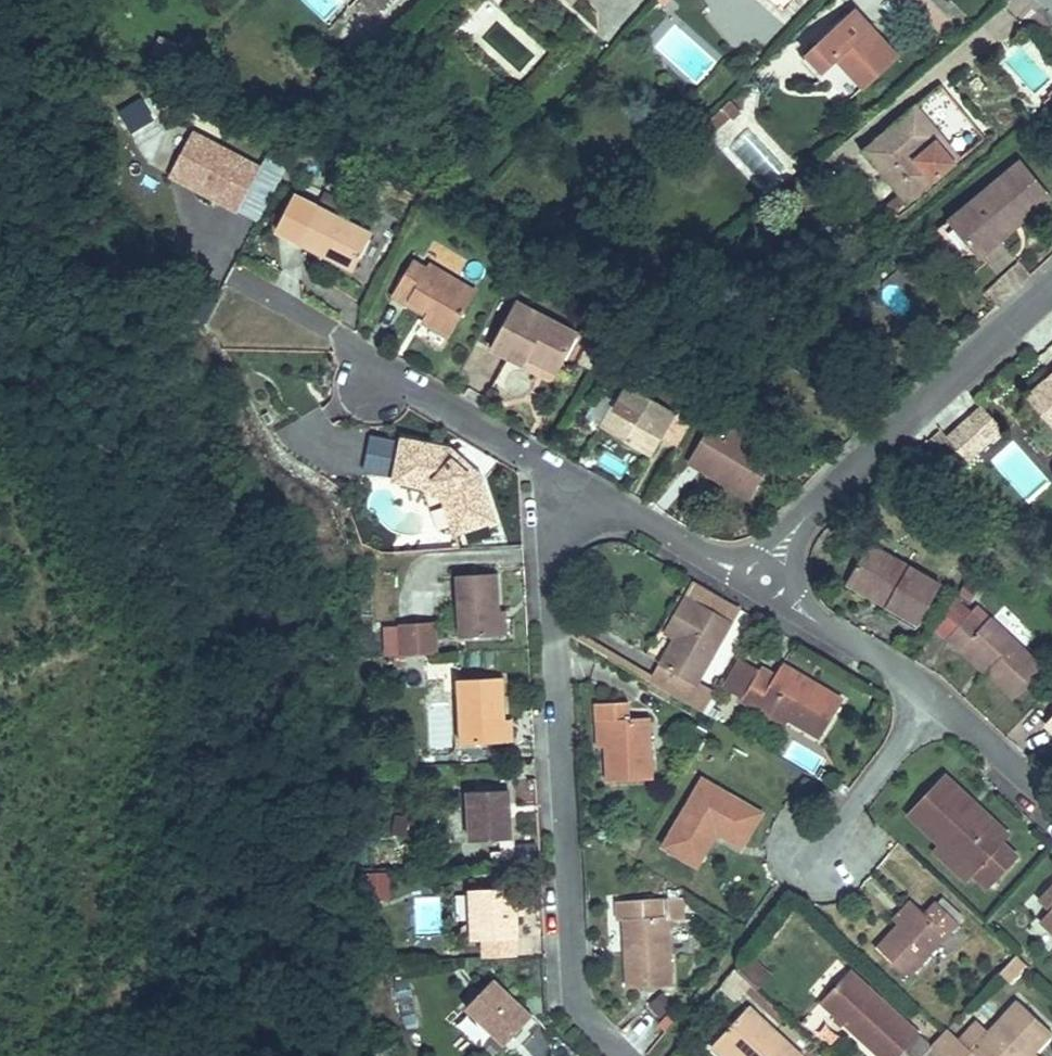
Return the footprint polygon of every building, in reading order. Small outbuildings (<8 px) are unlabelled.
[(375,30),(401,0),(340,0),(375,30)] [(506,7),(519,19),(536,1),(557,20),(561,16),(544,0),(512,0),(506,7)] [(561,16),(575,0),(544,0),(561,16)] [(771,28),(796,0),(748,0),(744,5),(771,28)] [(649,1),(641,10),(648,15),(655,7),(649,1)] [(870,8),(845,31),(864,50),(888,27),(870,8)] [(843,28),(795,74),(835,117),(884,71),(864,50),(845,31),(843,28)] [(1033,69),(1050,84),(1051,82),(1051,74),(1039,63),(1033,69)] [(717,111),(707,120),(716,129),(725,121),(717,111)] [(846,165),(892,215),(922,187),(906,169),(928,148),(898,116),(846,165)] [(707,120),(693,133),(702,143),(716,129),(707,120)] [(193,132),(171,173),(196,186),(195,189),(238,212),(261,168),(193,132)] [(1004,168),(926,237),(951,266),(963,255),(1000,223),(1008,232),(1037,206),(1004,168)] [(171,173),(170,176),(195,189),(196,186),(171,173)] [(287,201),(271,238),(328,263),(344,226),(287,201)] [(1000,223),(963,255),(971,264),(1008,232),(1000,223)] [(388,252),(367,292),(382,299),(385,293),(405,305),(401,311),(399,315),(426,330),(452,280),(407,256),(405,261),(388,252)] [(385,293),(382,299),(401,311),(405,305),(385,293)] [(495,295),(470,342),(503,359),(505,355),(511,345),(541,361),(558,329),(495,295)] [(511,345),(505,355),(536,370),(541,361),(511,345)] [(605,369),(581,413),(629,439),(642,416),(654,393),(625,378),(634,361),(605,345),(595,364),(605,369)] [(1006,387),(1020,402),(1025,397),(1033,390),(1041,401),(1051,401),(1051,347),(1043,354),(1048,360),(1040,367),(1035,361),(1006,387)] [(1043,354),(1035,361),(1040,367),(1048,360),(1043,354)] [(1020,402),(1035,419),(1051,403),(1051,401),(1041,401),(1033,390),(1025,397),(1020,402)] [(673,404),(654,393),(642,416),(661,427),(673,404)] [(697,396),(689,411),(702,419),(711,405),(697,396)] [(959,396),(925,426),(944,448),(979,418),(959,396)] [(702,474),(729,489),(761,433),(711,405),(702,419),(689,411),(669,447),(705,468),(702,474)] [(379,432),(373,473),(405,478),(409,473),(427,488),(423,494),(434,524),(473,509),(456,465),(452,462),(448,466),(429,452),(433,447),(425,439),(379,432)] [(987,459),(1027,502),(1050,482),(1010,438),(987,459)] [(433,447),(429,452),(448,466),(452,462),(433,447)] [(705,468),(669,447),(665,455),(702,474),(705,468)] [(409,473),(405,478),(423,494),(427,488),(409,473)] [(860,527),(841,560),(881,582),(877,589),(910,607),(914,601),(932,568),(860,527)] [(881,582),(841,560),(838,566),(877,589),(881,582)] [(479,562),(438,566),(444,629),(485,625),(479,562)] [(637,665),(635,670),(692,703),(705,679),(685,666),(726,592),(679,567),(652,615),(663,620),(658,628),(637,665)] [(937,587),(920,617),(931,627),(953,600),(937,587)] [(961,591),(953,600),(967,612),(974,602),(961,591)] [(977,656),(1005,679),(1030,648),(974,602),(967,612),(953,600),(931,627),(945,638),(951,631),(979,654),(977,656)] [(663,620),(652,615),(647,623),(658,628),(663,620)] [(419,617),(403,619),(406,649),(422,647),(419,617)] [(406,649),(403,619),(384,621),(387,650),(406,649)] [(637,665),(568,625),(565,630),(635,670),(637,665)] [(951,631),(945,638),(973,660),(977,656),(979,654),(951,631)] [(745,692),(748,685),(778,701),(811,718),(830,682),(768,649),(764,658),(749,651),(731,685),(745,692)] [(490,670),(444,674),(451,739),(497,735),(494,709),(490,670)] [(748,685),(745,692),(774,709),(778,701),(748,685)] [(585,711),(594,710),(596,738),(599,771),(642,767),(637,706),(618,708),(617,690),(583,693),(585,711)] [(1039,715),(1051,727),(1051,702),(1039,715)] [(494,709),(497,735),(505,734),(503,708),(494,709)] [(594,710),(585,711),(587,739),(596,738),(594,710)] [(968,868),(977,877),(1005,848),(989,833),(985,837),(971,825),(983,813),(932,764),(897,801),(930,832),(968,868)] [(689,768),(650,836),(683,856),(704,821),(732,836),(750,803),(689,768)] [(824,786),(814,777),(805,788),(816,797),(824,786)] [(458,784),(462,833),(503,829),(499,780),(458,784)] [(996,825),(983,813),(971,825),(985,837),(989,833),(996,825)] [(968,868),(930,832),(920,842),(958,877),(968,868)] [(1032,914),(1051,935),(1051,876),(1048,872),(1030,890),(1043,903),(1032,914)] [(464,882),(469,932),(479,932),(480,950),(512,947),(511,929),(512,929),(508,878),(464,882)] [(668,974),(662,889),(611,892),(613,912),(619,911),(624,977),(668,974)] [(884,917),(863,938),(893,967),(945,914),(923,892),(910,904),(903,897),(884,917)] [(1010,985),(1026,967),(1014,956),(997,974),(1010,985)] [(811,993),(873,1055),(882,1055),(908,1030),(841,963),(811,993)] [(737,978),(756,993),(767,979),(748,964),(737,978)] [(491,973),(464,1004),(503,1037),(530,1007),(491,973)] [(756,993),(737,978),(723,994),(734,1003),(741,994),(759,1009),(765,1001),(756,993)] [(964,1042),(979,1055),(1013,1055),(1020,1049),(1039,1029),(1005,995),(975,1025),(965,1014),(947,1033),(935,1023),(930,1028),(919,1041),(930,1051),(935,1046),(945,1055),(951,1055),(958,1049),(964,1042)] [(715,1045),(727,1055),(799,1055),(747,1009),(715,1045)] [(882,1055),(904,1055),(919,1041),(908,1030),(882,1055)] [(958,1049),(966,1055),(979,1055),(964,1042),(958,1049)] [(715,1045),(706,1055),(708,1055),(727,1055),(715,1045)]
